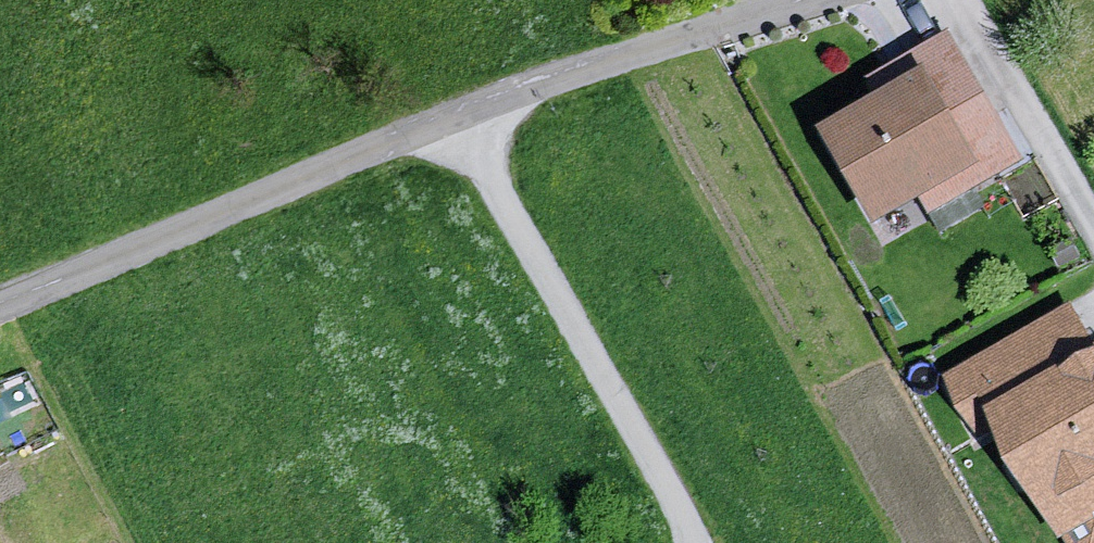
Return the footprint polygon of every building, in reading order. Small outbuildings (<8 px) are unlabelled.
[(1023,162),(949,34),(869,80),(879,98),(820,131),(875,226),(920,201),(929,216),(1023,162)] [(1068,304),(945,380),(982,440),(996,431),(1066,542),(1093,542),(1093,345),(1068,304)]
